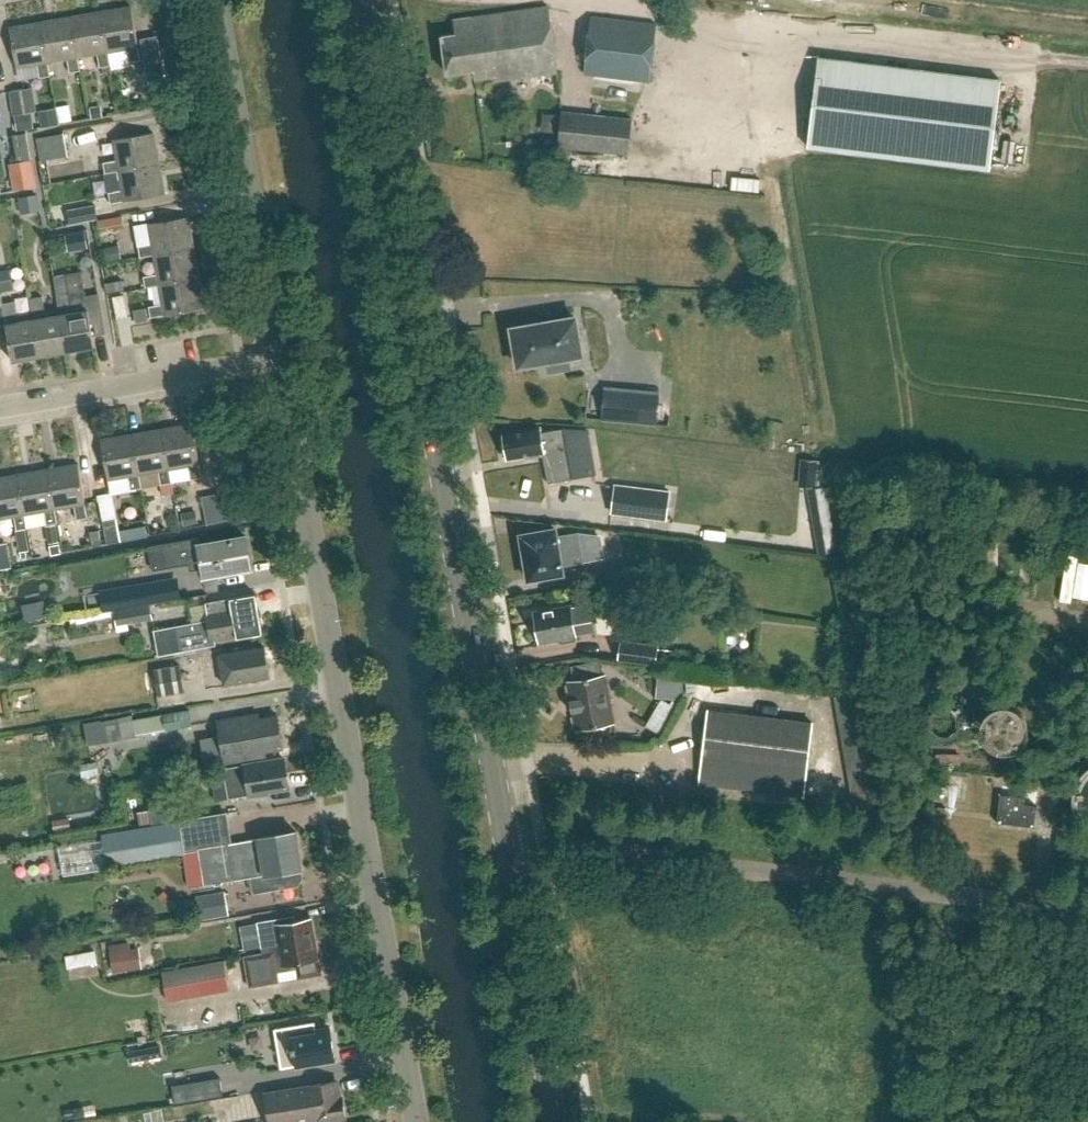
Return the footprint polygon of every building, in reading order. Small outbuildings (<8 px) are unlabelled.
[(453,21),(455,35),(443,37),(448,74),(473,70),(474,79),(495,76),(496,82),(557,73),(547,7),(453,21)] [(141,61),(132,8),(101,13),(108,53),(109,53),(128,49),(131,63),(141,61)] [(78,58),(79,58),(98,55),(101,69),(111,67),(109,53),(108,53),(101,13),(71,19),(78,58)] [(591,17),(584,75),(648,83),(655,25),(591,17)] [(48,64),(49,63),(68,60),(71,74),(82,72),(79,58),(78,58),(71,19),(41,24),(48,64)] [(41,24),(10,30),(17,69),(38,65),(41,79),(51,77),(49,63),(48,64),(41,24)] [(806,144),(989,167),(1000,82),(817,59),(806,144)] [(163,62),(148,65),(150,76),(165,73),(163,62)] [(38,111),(34,87),(11,91),(15,115),(38,111)] [(68,106),(56,108),(59,123),(71,121),(68,106)] [(100,106),(90,108),(92,119),(102,117),(100,106)] [(39,113),(42,128),(58,125),(55,110),(39,113)] [(560,112),(556,146),(627,154),(631,119),(560,112)] [(37,127),(35,116),(17,119),(19,131),(37,127)] [(63,133),(37,138),(41,161),(67,156),(63,133)] [(160,164),(154,133),(115,140),(118,161),(104,163),(106,174),(120,172),(120,171),(160,164)] [(16,190),(38,186),(28,134),(14,137),(19,163),(11,165),(16,190)] [(110,193),(112,204),(165,195),(160,164),(120,171),(120,172),(123,191),(110,193)] [(739,171),(738,185),(769,188),(770,174),(739,171)] [(36,196),(19,199),(22,213),(38,210),(36,196)] [(97,205),(69,210),(71,223),(99,218),(97,205)] [(124,216),(99,220),(101,232),(126,228),(124,216)] [(194,248),(189,218),(149,225),(153,245),(139,248),(141,258),(155,256),(155,255),(194,248)] [(87,234),(68,237),(70,251),(90,248),(87,234)] [(114,247),(104,249),(106,261),(116,259),(114,247)] [(155,255),(155,256),(158,275),(145,278),(147,288),(160,286),(160,285),(200,278),(194,248),(155,255)] [(89,311),(74,314),(67,274),(55,276),(58,295),(57,295),(61,316),(62,316),(68,353),(95,348),(94,337),(107,335),(100,295),(87,297),(89,311)] [(152,319),(205,309),(200,278),(160,285),(160,286),(164,305),(150,308),(152,319)] [(105,284),(107,294),(125,291),(123,281),(105,284)] [(13,362),(41,357),(35,321),(34,321),(20,323),(16,302),(3,304),(2,295),(0,295),(0,326),(7,325),(13,362)] [(127,319),(123,296),(112,298),(117,321),(127,319)] [(62,316),(61,316),(47,319),(43,298),(30,300),(34,321),(35,321),(41,357),(68,353),(62,316)] [(147,309),(134,312),(137,323),(149,321),(147,309)] [(512,329),(518,366),(546,361),(548,372),(570,368),(568,357),(581,355),(575,318),(512,329)] [(605,386),(602,420),(657,425),(660,391),(605,386)] [(203,478),(193,425),(163,430),(169,469),(170,469),(189,466),(192,480),(203,478)] [(508,458),(524,455),(525,458),(541,454),(546,480),(569,476),(560,428),(538,433),(537,428),(503,435),(504,438),(501,439),(503,449),(506,449),(508,458)] [(169,469),(163,430),(133,435),(140,475),(140,474),(159,471),(162,485),(172,483),(170,469),(169,469)] [(133,435),(102,441),(109,480),(129,476),(132,490),(142,488),(140,474),(140,475),(133,435)] [(237,450),(235,439),(226,440),(228,452),(237,450)] [(802,473),(815,474),(816,461),(803,460),(802,473)] [(88,518),(79,465),(48,470),(55,509),(74,506),(77,520),(88,518)] [(25,514),(26,514),(45,511),(47,525),(58,523),(55,509),(48,470),(18,475),(25,514)] [(0,478),(0,519),(15,516),(17,530),(26,528),(28,528),(26,514),(25,514),(18,475),(0,478)] [(172,483),(162,485),(164,495),(174,493),(172,483)] [(615,486),(612,512),(666,519),(670,493),(615,486)] [(197,510),(183,513),(185,525),(199,522),(197,510)] [(104,518),(108,544),(149,536),(147,525),(121,530),(118,515),(104,518)] [(61,541),(58,524),(48,526),(51,543),(61,541)] [(26,528),(17,530),(21,552),(25,551),(30,550),(26,528)] [(578,532),(556,536),(554,529),(520,535),(527,579),(562,574),(561,566),(583,562),(578,532)] [(252,569),(250,557),(246,537),(199,545),(198,538),(149,547),(154,570),(191,563),(192,569),(192,570),(204,568),(206,583),(220,580),(219,575),(252,569)] [(0,547),(0,568),(12,566),(8,546),(0,547)] [(604,590),(642,598),(645,586),(607,576),(604,590)] [(171,581),(103,592),(106,612),(135,607),(175,600),(171,581)] [(216,641),(263,632),(256,594),(207,603),(211,621),(158,630),(162,654),(217,644),(216,641)] [(575,635),(573,624),(594,621),(591,604),(570,607),(569,606),(535,612),(540,641),(575,635)] [(152,605),(116,611),(118,625),(154,619),(152,605)] [(656,665),(658,646),(621,642),(618,661),(656,665)] [(271,676),(266,647),(209,657),(211,669),(212,677),(223,676),(225,684),(271,676)] [(572,712),(574,712),(577,730),(614,724),(605,674),(601,675),(599,661),(570,666),(573,680),(568,681),(572,699),(570,700),(572,712)] [(182,665),(155,669),(160,696),(186,692),(182,665)] [(0,691),(0,710),(10,708),(7,690),(0,691)] [(647,724),(662,733),(680,705),(673,701),(670,705),(662,700),(647,724)] [(979,726),(979,729),(979,732),(980,734),(981,737),(982,740),(983,742),(985,744),(987,746),(989,748),(992,750),(994,751),(997,752),(1000,752),(1003,752),(1006,752),(1008,752),(1011,751),(1014,750),(1016,748),(1018,747),(1020,745),(1022,742),(1024,740),(1025,737),(1026,735),(1026,732),(1027,729),(1026,726),(1026,723),(1025,721),(1024,718),(1022,716),(1021,713),(1019,711),(1016,710),(1014,708),(1011,707),(1009,706),(1006,706),(1003,706),(1000,706),(997,706),(995,707),(992,708),(990,710),(987,711),(985,713),(983,715),(982,718),(981,720),(980,723),(979,726)] [(811,722),(708,709),(699,783),(802,796),(811,722)] [(134,716),(103,721),(107,742),(138,736),(137,736),(194,726),(191,710),(134,719),(134,716)] [(283,748),(277,714),(259,718),(258,713),(218,719),(225,763),(260,757),(259,752),(283,748)] [(225,773),(229,798),(250,795),(250,798),(270,794),(269,791),(289,788),(284,758),(219,769),(220,774),(225,773)] [(948,761),(941,766),(961,791),(968,786),(948,761)] [(96,763),(81,765),(83,777),(98,775),(96,763)] [(1087,768),(1084,771),(1082,773),(1079,776),(1077,779),(1076,783),(1074,786),(1073,789),(1072,793),(1072,796),(1072,800),(1072,804),(1072,807),(1073,811),(1074,814),(1076,818),(1077,821),(1079,824),(1081,826),(1084,829),(1087,832),(1087,833),(1087,768)] [(997,822),(1035,827),(1037,805),(1025,804),(1026,797),(1000,794),(997,822)] [(177,800),(151,804),(154,823),(180,819),(177,800)] [(947,808),(938,807),(937,815),(946,816),(947,808)] [(258,838),(230,843),(225,812),(178,820),(179,822),(105,834),(110,865),(185,852),(185,853),(200,850),(205,884),(215,883),(216,885),(223,884),(222,881),(235,879),(235,880),(252,877),(254,892),(278,888),(277,884),(280,883),(285,887),(298,885),(303,878),(301,869),(303,869),(296,831),(258,838)] [(70,817),(53,819),(55,832),(71,830),(70,817)] [(196,897),(200,920),(230,915),(226,892),(196,897)] [(315,939),(312,918),(296,921),(295,917),(258,923),(263,949),(315,939)] [(320,959),(319,959),(315,939),(263,949),(263,954),(245,957),(250,988),(279,982),(278,972),(298,968),(299,979),(323,974),(320,959)] [(113,973),(132,971),(129,949),(128,944),(110,946),(113,973)] [(77,968),(107,963),(104,947),(74,952),(77,968)] [(226,961),(164,971),(169,1001),(231,990),(226,961)] [(315,1023),(275,1029),(281,1069),(297,1067),(298,1069),(336,1062),(330,1028),(316,1030),(315,1023)] [(129,1050),(131,1062),(161,1056),(159,1045),(129,1050)] [(130,1069),(131,1080),(155,1077),(153,1066),(130,1069)] [(188,1101),(223,1095),(220,1077),(185,1083),(188,1101)] [(316,1121),(323,1121),(346,1118),(342,1097),(340,1097),(338,1081),(267,1094),(271,1121),(307,1121),(316,1121)]
